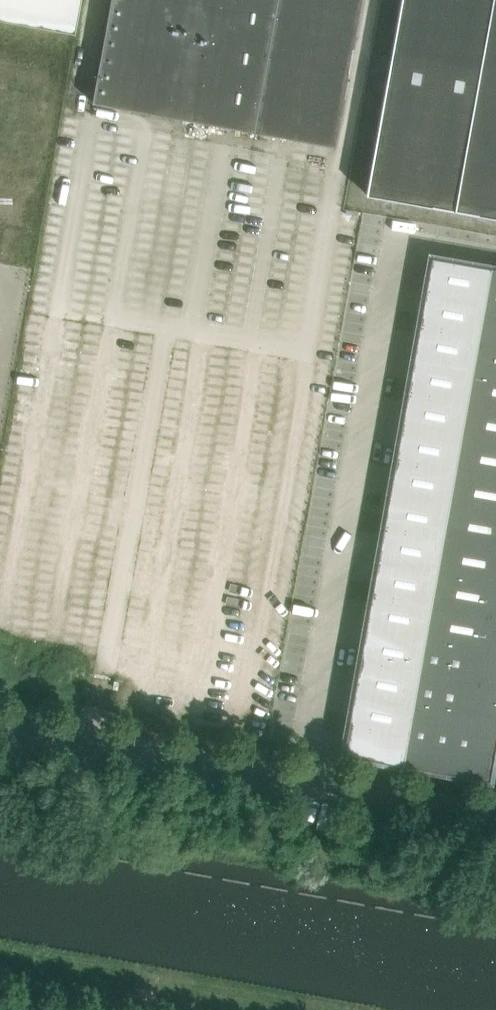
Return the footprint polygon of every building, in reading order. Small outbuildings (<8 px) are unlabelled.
[(75,35),(82,0),(0,0),(0,21),(75,35)] [(93,102),(173,116),(195,0),(111,0),(93,102)] [(278,0),(195,0),(173,116),(254,131),(278,0)] [(254,131),(335,146),(352,52),(362,0),(278,0),(254,131)] [(390,59),(372,56),(367,82),(386,86),(366,193),(495,216),(495,0),(401,0),(390,59)] [(432,256),(343,753),(402,764),(491,267),(432,256)] [(402,764),(490,779),(495,743),(495,268),(491,267),(402,764)]
